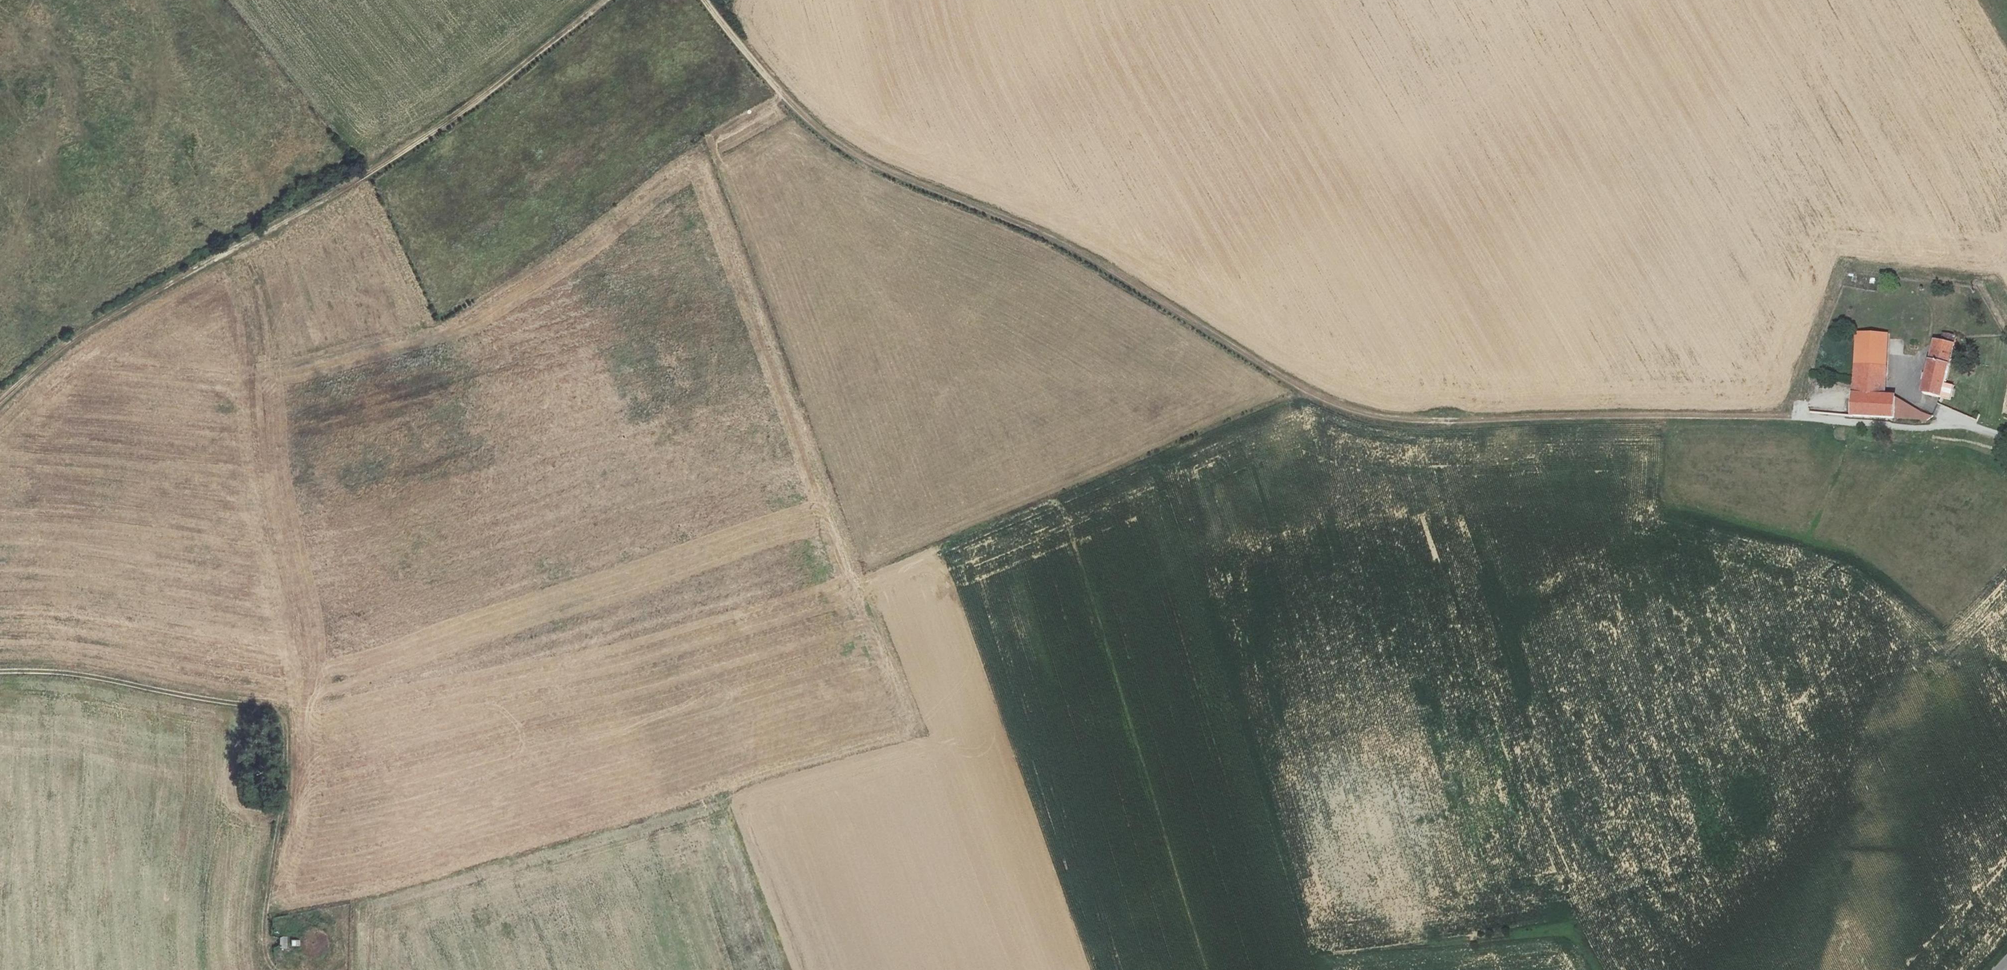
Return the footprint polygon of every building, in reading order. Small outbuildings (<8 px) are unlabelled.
[(1850,416),(1893,419),(1895,394),(1884,393),(1887,333),(1856,331),(1854,364),(1850,416)] [(1922,392),(1940,397),(1953,343),(1934,339),(1922,392)]
